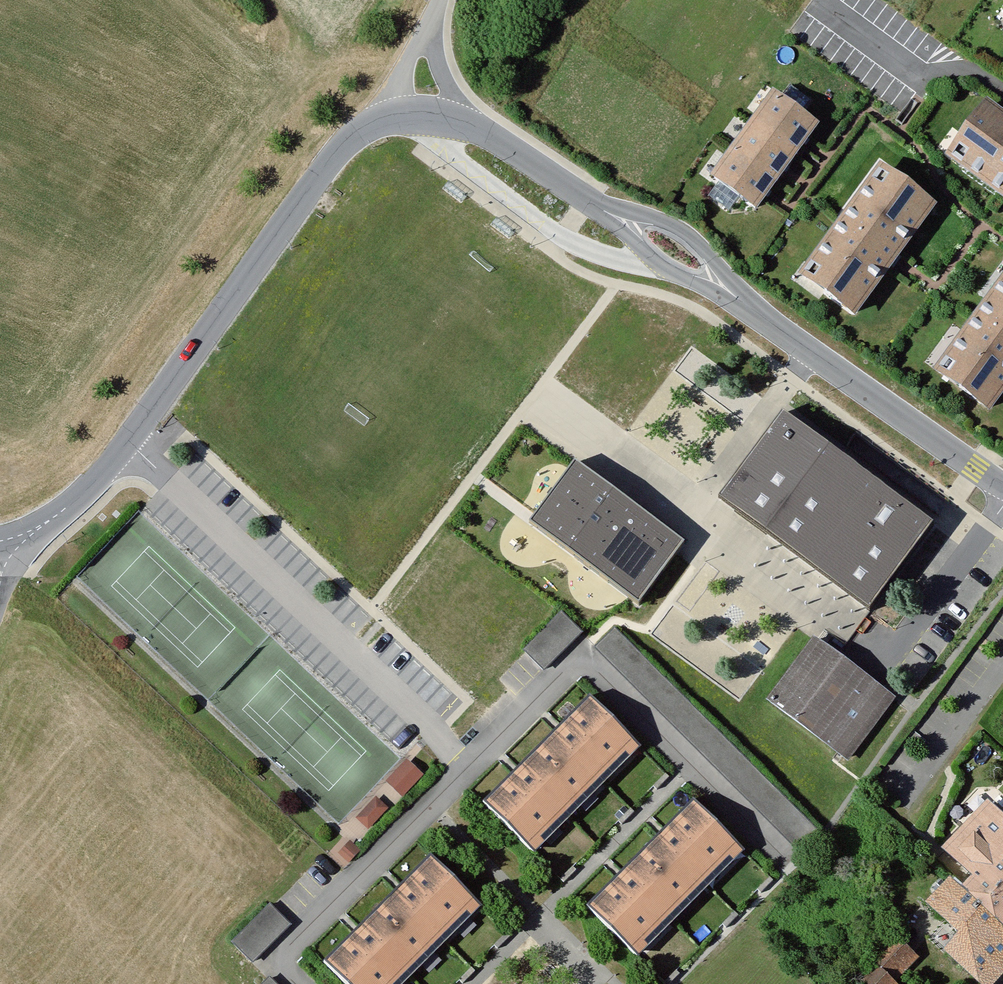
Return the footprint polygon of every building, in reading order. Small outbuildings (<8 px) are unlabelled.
[(817,126),(777,97),(720,176),(759,205),(766,195),(785,169),(805,142),(817,126)] [(990,108),(955,157),(1002,191),(1002,117),(990,108)] [(934,208),(882,171),(807,277),(859,313),(895,262),(934,208)] [(468,193),(451,180),(445,187),(463,200),(468,193)] [(516,229),(498,216),(493,223),(511,236),(516,229)] [(941,371),(992,408),(1002,393),(1002,283),(941,371)] [(928,524),(782,416),(719,500),(866,608),(928,524)] [(684,541),(575,460),(569,469),(532,518),(529,522),(628,595),(638,603),(676,553),(684,541)] [(582,633),(562,613),(525,652),(545,671),(582,633)] [(835,659),(809,639),(762,703),(844,764),(892,700),(835,659)] [(638,746),(592,700),(489,803),(535,849),(638,746)] [(422,775),(405,759),(386,781),(403,796),(422,775)] [(385,808),(375,798),(357,818),(367,827),(385,808)] [(741,849),(695,803),(591,906),(637,952),(741,849)] [(992,810),(953,851),(984,881),(975,891),(1002,917),(1002,820),(992,810)] [(358,850),(349,842),(339,853),(348,861),(358,850)] [(431,858),(328,961),(351,983),(397,983),(477,904),(431,858)] [(975,891),(967,898),(951,883),(931,903),(968,938),(954,953),(986,983),(995,983),(1002,975),(1002,917),(975,891)] [(251,963),(289,924),(268,903),(230,942),(251,963)] [(894,936),(872,957),(882,968),(866,983),(894,983),(891,981),(915,958),(894,936)] [(269,975),(261,983),(278,983),(269,975)]
